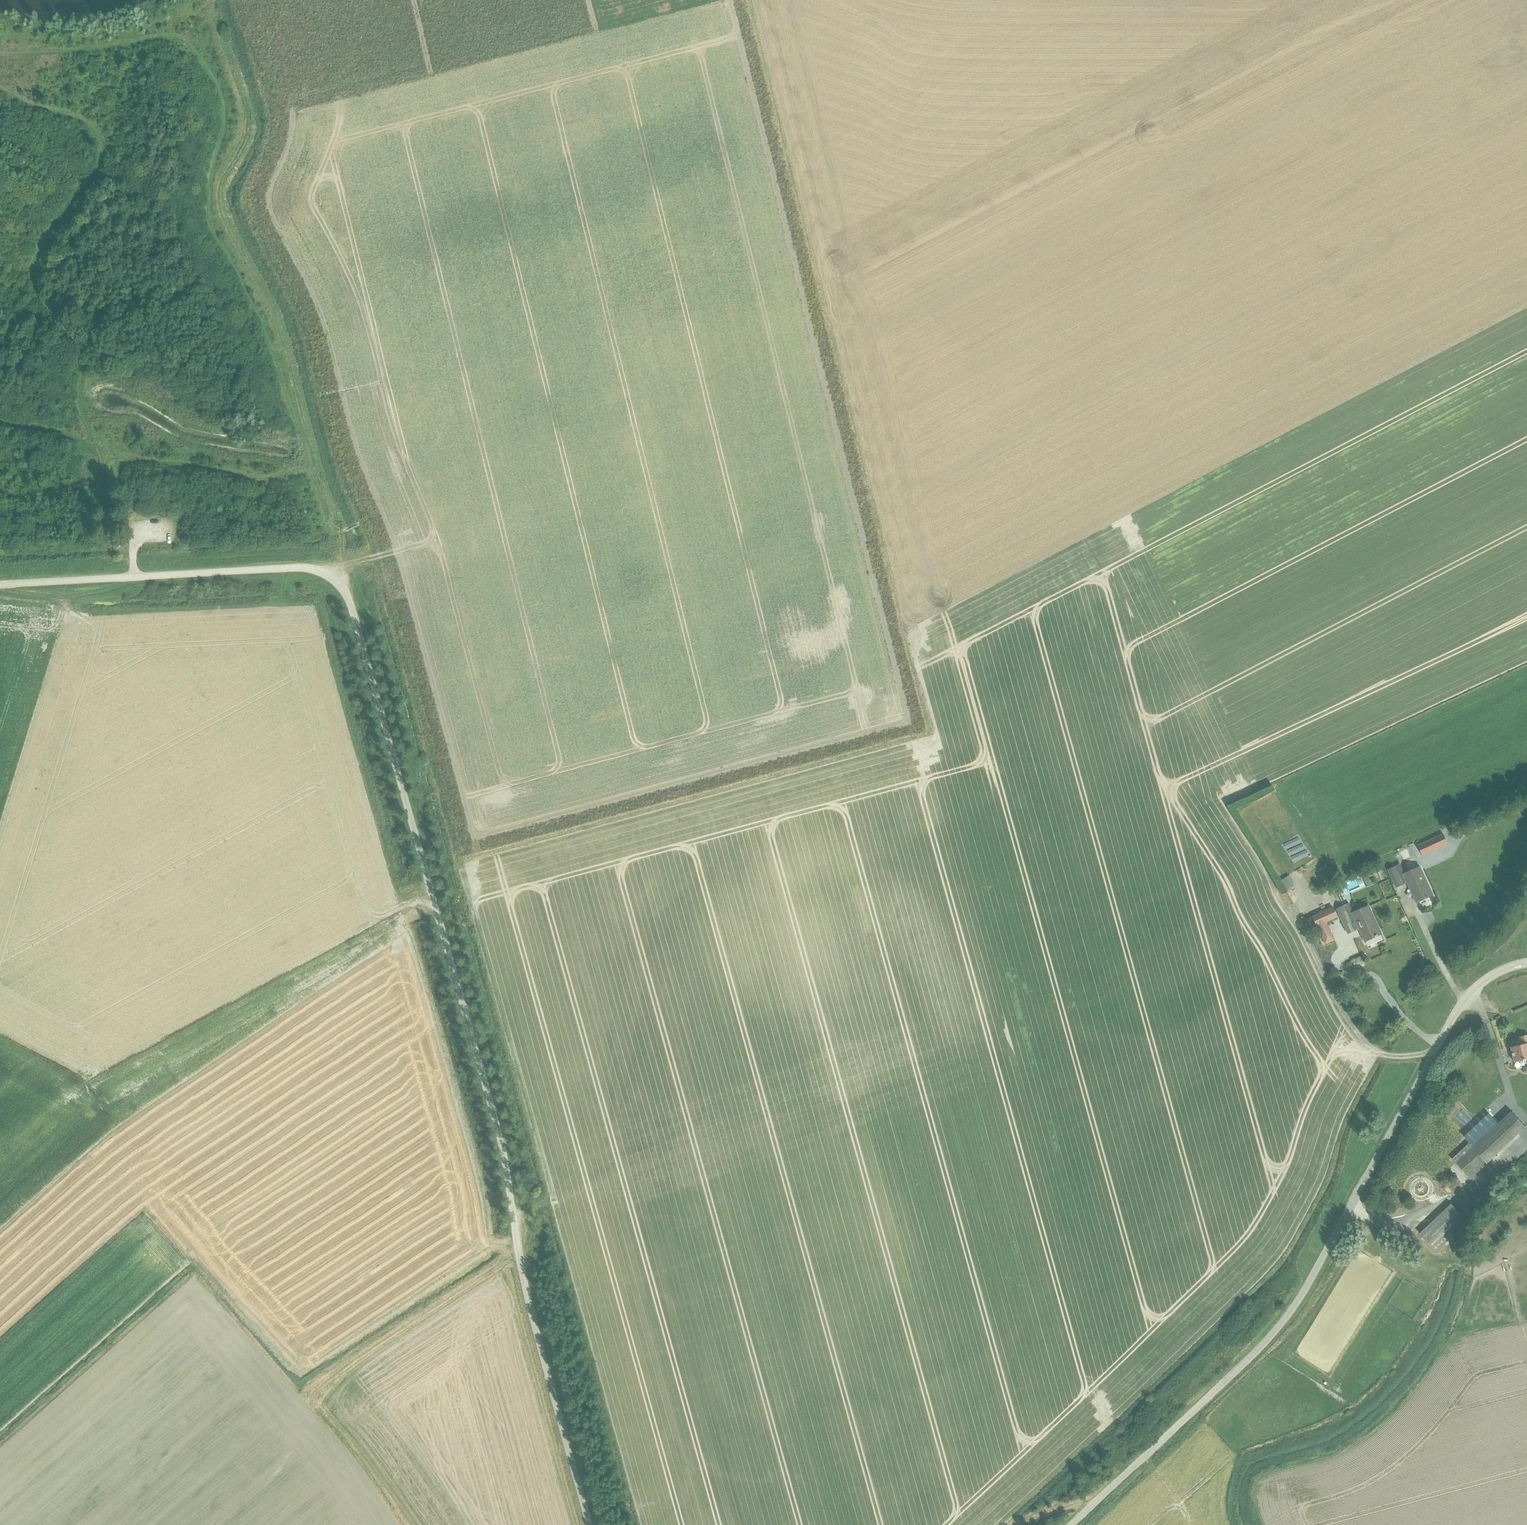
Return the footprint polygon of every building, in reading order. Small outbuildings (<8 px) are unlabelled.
[(1300,833),(1285,841),(1294,860),(1310,852),(1300,833)] [(1443,833),(1418,845),(1423,855),(1448,843),(1443,833)] [(1431,894),(1418,866),(1403,873),(1401,868),(1396,871),(1394,866),(1387,870),(1395,887),(1406,882),(1415,902),(1431,894)] [(1342,906),(1335,909),(1344,926),(1354,921),(1364,941),(1380,934),(1367,905),(1353,912),(1349,903),(1342,906)] [(1317,924),(1336,916),(1332,908),(1313,916),(1317,924)] [(1430,908),(1423,912),(1429,923),(1436,919),(1430,908)] [(1508,1046),(1512,1061),(1526,1057),(1526,1036),(1526,1033),(1517,1036),(1519,1043),(1508,1046)] [(1469,1129),(1478,1120),(1465,1105),(1455,1114),(1469,1129)] [(1524,1126),(1509,1110),(1472,1145),(1469,1141),(1450,1158),(1468,1177),(1524,1126)] [(1453,1200),(1421,1230),(1438,1248),(1470,1218),(1453,1200)]
